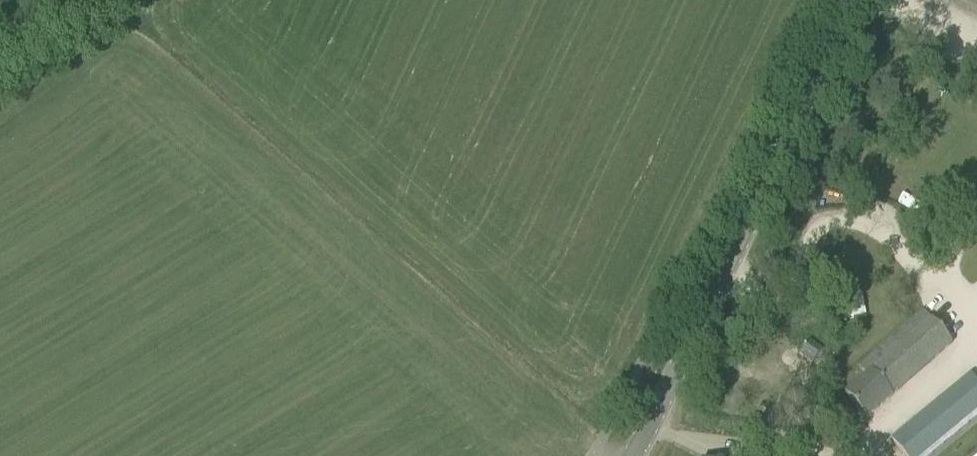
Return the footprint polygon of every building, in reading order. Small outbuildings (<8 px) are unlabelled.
[(866,375),(844,394),(866,418),(881,405),(952,344),(964,334),(941,309),(930,319),(866,375)] [(808,340),(799,353),(812,363),(822,350),(808,340)] [(976,407),(976,385),(968,374),(890,439),(904,455),(918,455),(976,407)]
